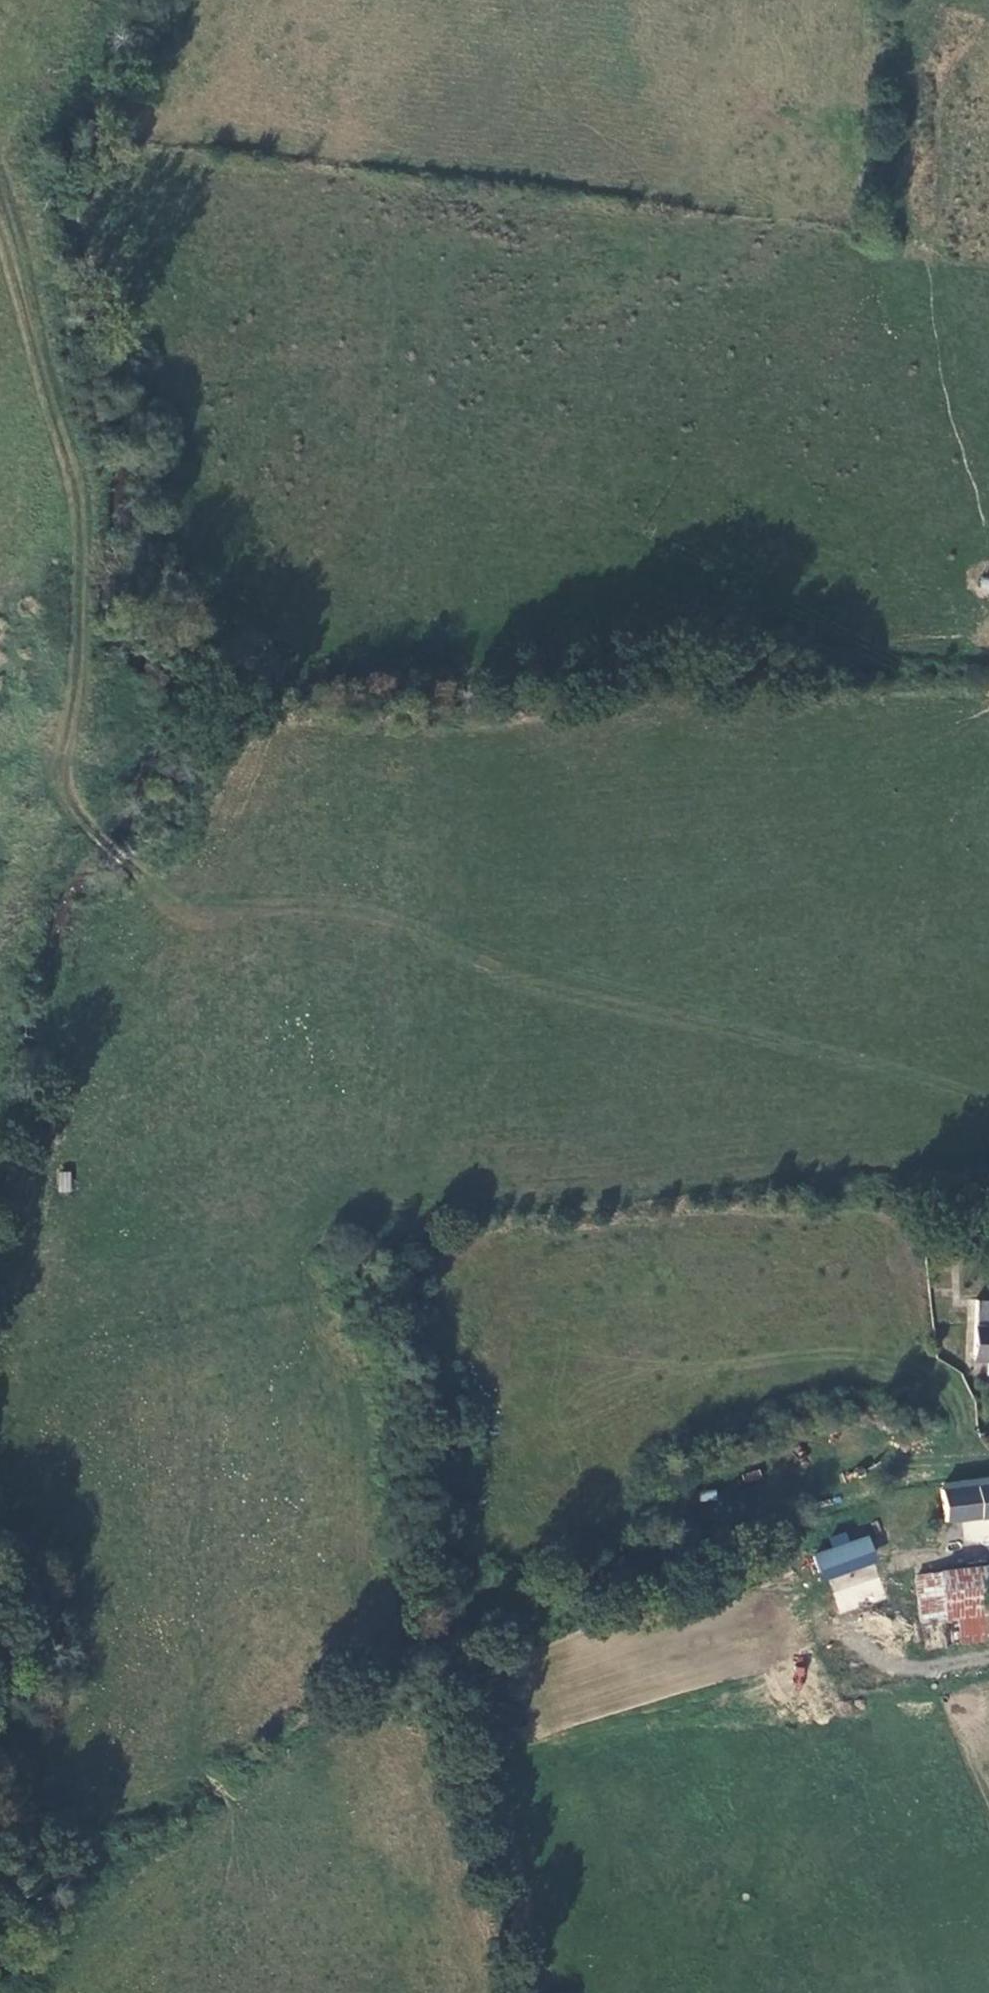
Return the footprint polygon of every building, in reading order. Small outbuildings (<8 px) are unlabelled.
[(58,1192),(71,1192),(71,1171),(57,1171),(58,1192)] [(972,1325),(988,1325),(988,1299),(973,1298),(972,1325)] [(972,1325),(971,1362),(984,1362),(988,1362),(988,1325),(972,1325)] [(988,1519),(988,1481),(939,1488),(944,1525),(988,1519)] [(829,1550),(812,1556),(817,1574),(873,1555),(866,1538),(847,1544),(843,1534),(826,1540),(829,1550)] [(911,1578),(919,1625),(955,1622),(988,1615),(988,1573),(988,1568),(911,1578)] [(955,1622),(957,1644),(988,1639),(988,1615),(955,1622)]
